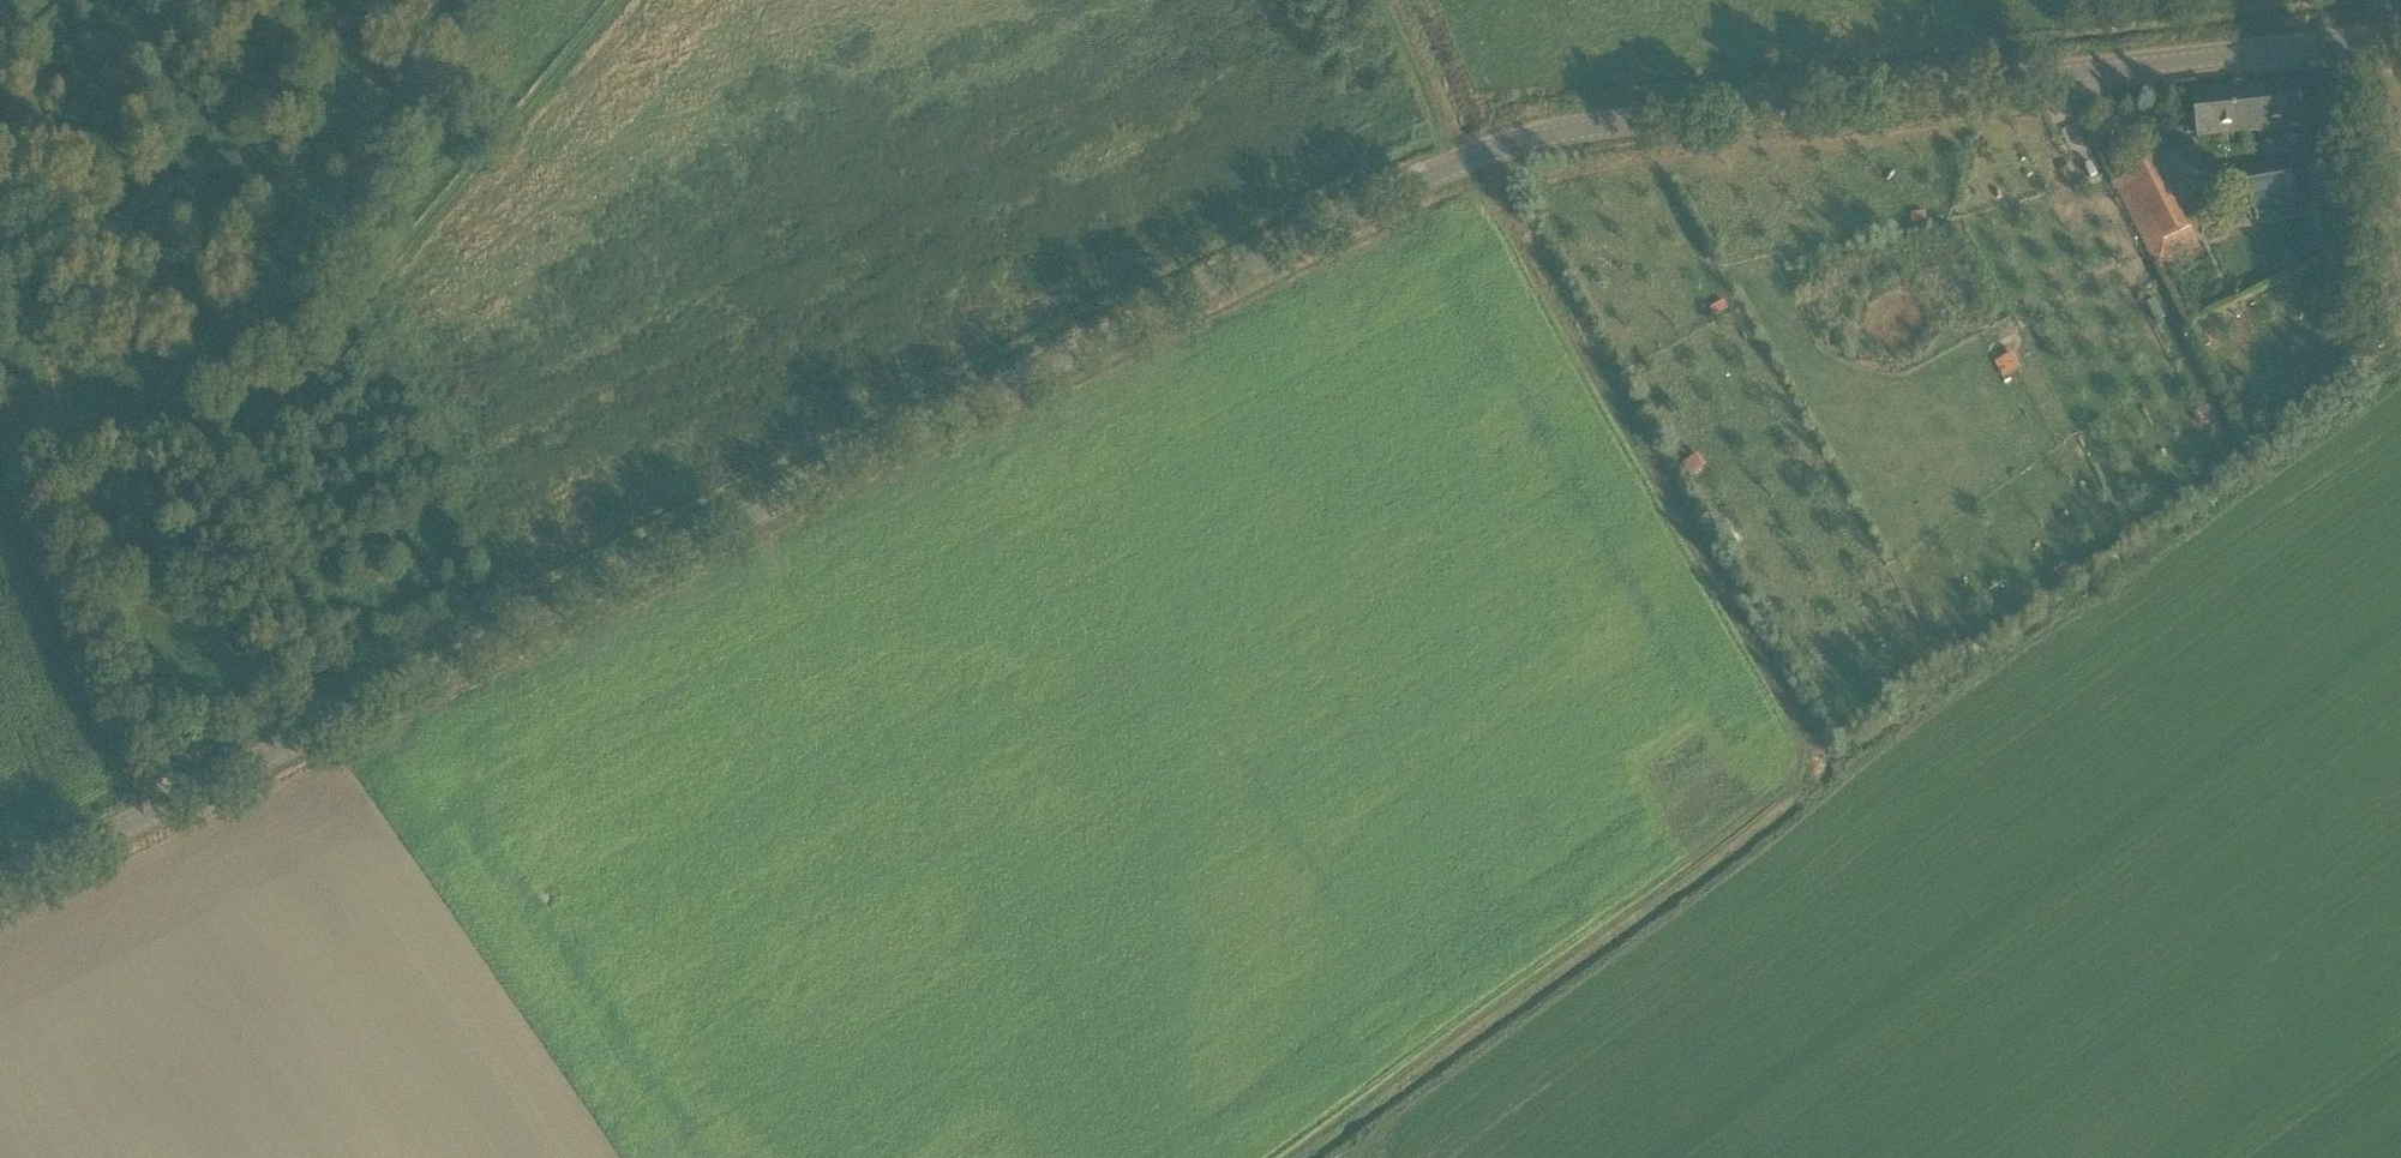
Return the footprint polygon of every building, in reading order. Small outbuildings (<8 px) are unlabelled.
[(2197,138),(2267,131),(2305,127),(2300,86),(2193,97),(2197,138)] [(2247,211),(2298,201),(2290,160),(2239,170),(2247,211)] [(2158,266),(2198,245),(2156,162),(2115,183),(2158,266)] [(2320,215),(2295,219),(2301,257),(2326,253),(2320,215)] [(2338,273),(2333,265),(2322,271),(2326,280),(2338,273)] [(1691,477),(1711,466),(1704,453),(1684,464),(1691,477)]
